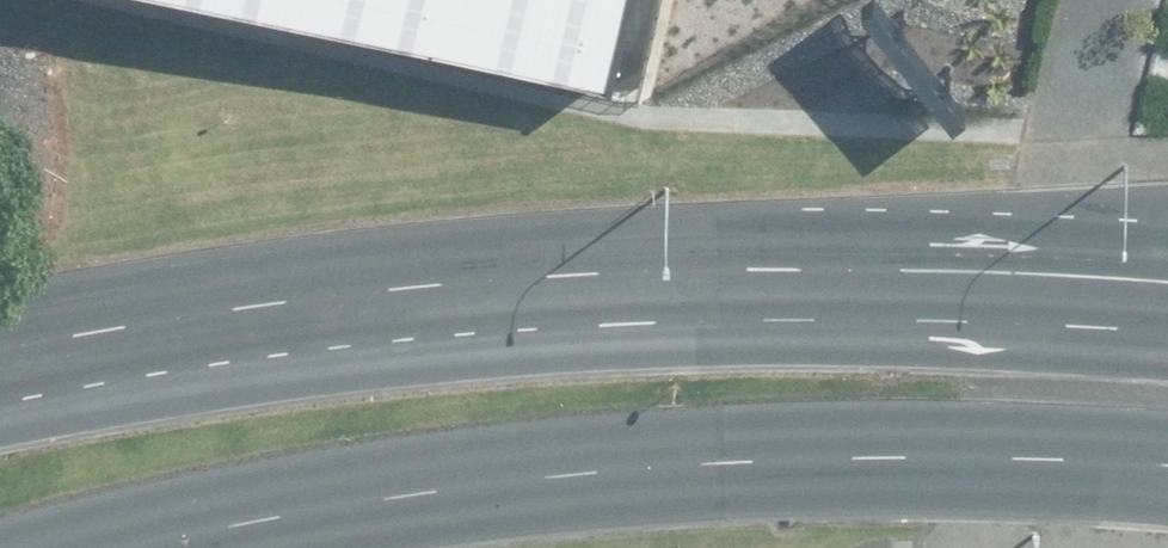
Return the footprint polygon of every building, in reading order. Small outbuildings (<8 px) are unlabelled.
[(590,60),(605,0),(340,0),(590,60)]
